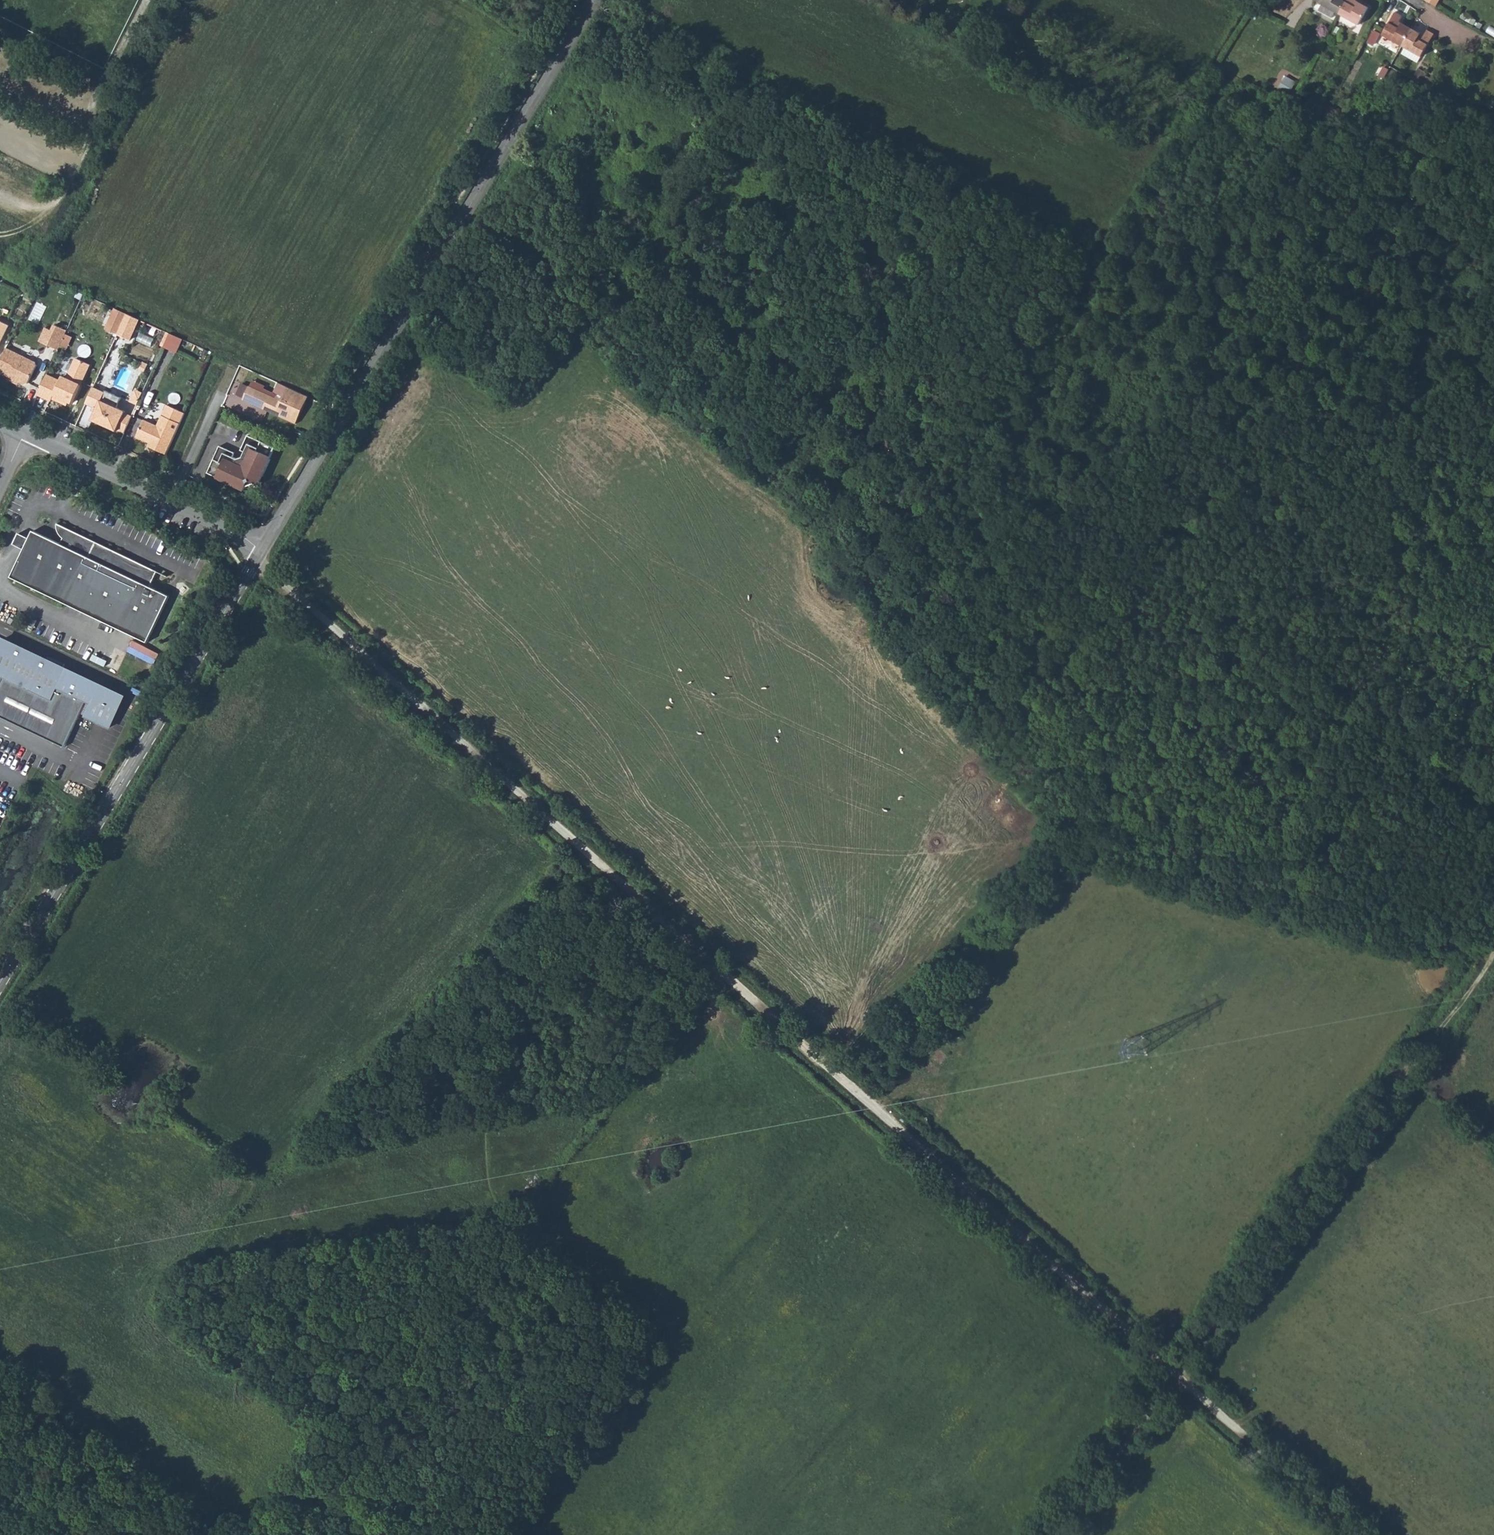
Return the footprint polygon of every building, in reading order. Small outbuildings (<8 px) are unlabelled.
[(1335,19),(1345,0),(1320,0),(1315,9),(1335,19)] [(1335,19),(1354,29),(1364,11),(1353,5),(1355,0),(1345,0),(1335,19)] [(1379,42),(1396,51),(1408,30),(1398,24),(1400,19),(1393,15),(1379,42)] [(1422,38),(1408,30),(1396,51),(1418,63),(1431,37),(1425,34),(1422,38)] [(1285,74),(1279,89),(1290,94),(1296,79),(1285,74)] [(105,330),(116,335),(126,314),(114,309),(105,330)] [(126,314),(116,335),(129,340),(138,320),(134,318),(126,314)] [(9,327),(0,322),(0,345),(9,327)] [(47,345),(59,351),(68,332),(56,326),(53,332),(47,344),(47,345)] [(42,341),(47,344),(53,332),(47,330),(42,341)] [(164,346),(179,351),(184,337),(169,332),(164,346)] [(0,362),(0,373),(9,377),(7,380),(16,384),(20,383),(25,385),(28,384),(37,367),(36,363),(7,349),(0,362)] [(48,376),(38,395),(52,401),(53,399),(55,396),(69,403),(73,404),(91,366),(77,359),(68,380),(63,378),(61,382),(48,376)] [(254,381),(251,386),(259,390),(268,395),(277,399),(278,396),(283,398),(288,387),(280,383),(275,394),(264,389),(265,386),(254,381)] [(251,386),(250,386),(244,399),(253,404),(259,390),(251,386)] [(118,430),(125,434),(133,417),(126,414),(126,412),(118,408),(122,398),(106,391),(106,393),(95,387),(87,404),(98,409),(93,421),(117,432),(118,430)] [(287,420),(296,425),(309,398),(288,387),(283,398),(278,396),(277,399),(268,395),(264,405),(289,417),(287,420)] [(136,388),(131,399),(137,403),(143,392),(136,388)] [(268,395),(259,390),(253,404),(262,408),(287,420),(289,417),(264,405),(268,395)] [(55,396),(53,399),(68,406),(69,403),(55,396)] [(149,446),(167,455),(181,424),(186,414),(168,406),(165,412),(167,412),(165,417),(163,416),(158,426),(145,420),(137,437),(150,443),(149,446)] [(220,447),(208,473),(219,478),(219,480),(236,487),(237,486),(242,489),(259,483),(262,477),(263,477),(271,460),(269,459),(274,448),(248,436),(241,451),(245,453),(243,457),(238,459),(234,457),(235,453),(220,447)] [(158,571),(67,527),(56,521),(55,523),(55,527),(56,529),(56,530),(56,531),(58,533),(58,534),(59,534),(59,535),(60,536),(61,536),(62,536),(62,537),(63,537),(61,543),(34,530),(11,575),(147,642),(170,596),(150,586),(158,571)] [(2,675),(0,679),(0,716),(62,746),(85,700),(91,703),(84,716),(108,727),(123,696),(3,637),(0,643),(0,673),(2,675)]
